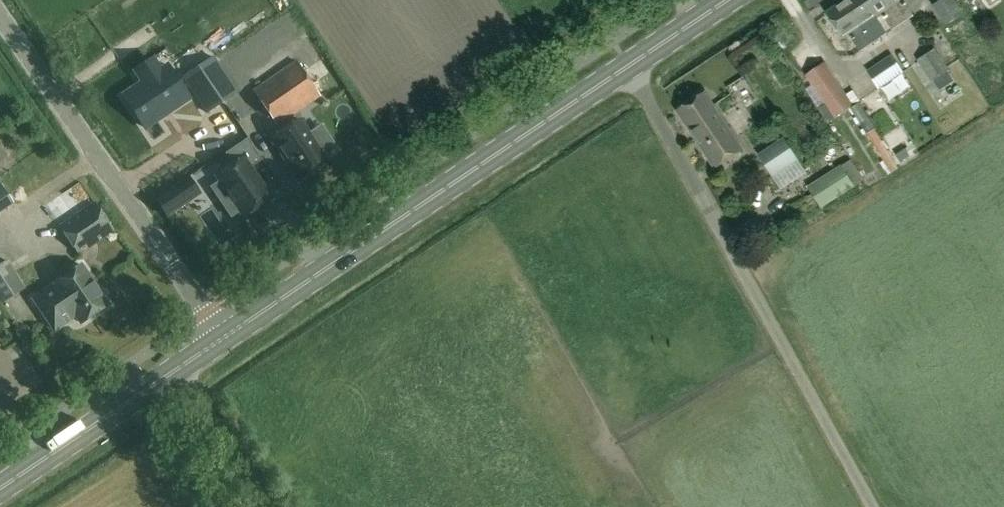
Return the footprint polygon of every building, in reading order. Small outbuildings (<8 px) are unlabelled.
[(864,0),(845,0),(842,2),(870,44),(881,37),(873,26),(870,28),(866,22),(875,17),(864,0)] [(875,17),(884,11),(888,17),(884,19),(891,29),(902,23),(887,0),(864,0),(875,17)] [(902,23),(912,16),(905,5),(902,7),(898,1),(900,0),(887,0),(902,23)] [(932,5),(945,26),(964,14),(955,0),(941,0),(932,5)] [(974,12),(979,9),(974,1),(975,0),(966,0),(974,12)] [(870,44),(842,2),(825,13),(842,38),(852,32),(856,38),(852,40),(860,52),(870,44)] [(1001,28),(1003,26),(1003,3),(992,10),(1001,28)] [(917,61),(930,82),(948,70),(935,49),(917,61)] [(878,88),(890,81),(901,73),(890,56),(867,72),(878,88)] [(214,57),(183,79),(206,113),(237,91),(214,57)] [(321,96),(297,61),(260,87),(260,86),(253,91),(277,126),(321,96)] [(823,62),(805,74),(826,106),(834,118),(852,106),(844,94),(823,62)] [(161,71),(123,97),(145,130),(146,129),(156,143),(167,135),(158,122),(190,100),(178,82),(172,87),(161,71)] [(712,164),(743,144),(740,139),(736,142),(704,94),(678,112),(712,164)] [(327,160),(299,119),(271,138),(299,179),(327,160)] [(867,134),(891,173),(899,168),(875,129),(867,134)] [(758,155),(782,192),(807,175),(784,138),(758,155)] [(233,163),(216,175),(228,193),(220,199),(231,216),(239,210),(243,216),(271,197),(250,166),(261,159),(247,139),(227,153),(233,163)] [(899,165),(908,159),(897,142),(888,148),(899,165)] [(832,150),(814,158),(820,169),(837,161),(832,150)] [(840,166),(807,187),(813,195),(788,211),(795,221),(819,206),(821,209),(854,187),(840,166)] [(13,202),(0,183),(0,212),(13,202)] [(188,201),(177,184),(155,199),(167,216),(188,201)] [(80,254),(114,230),(95,203),(61,225),(80,254)] [(2,304),(26,289),(8,259),(0,264),(0,302),(2,304)] [(48,288),(33,298),(55,329),(69,319),(68,318),(75,313),(81,322),(108,304),(81,264),(54,282),(56,285),(50,290),(48,288)]
